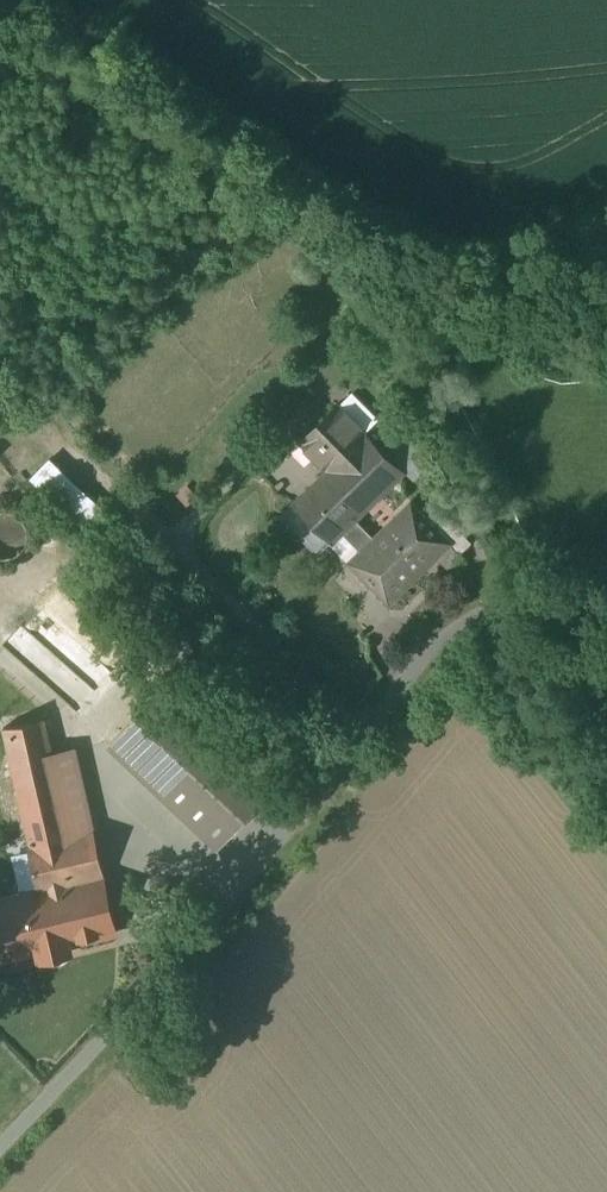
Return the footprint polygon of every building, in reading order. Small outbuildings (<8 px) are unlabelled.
[(293,503),(332,542),(342,532),(356,518),(425,450),(408,433),(387,453),(338,404),(300,441),(328,469),(293,503)] [(356,518),(342,532),(362,552),(351,563),(389,602),(449,543),(411,503),(375,538),(356,518)] [(0,558),(6,558),(12,558),(17,556),(22,554),(27,550),(30,545),(33,540),(34,535),(34,529),(33,523),(31,518),(28,513),(24,509),(19,506),(14,504),(8,504),(2,504),(0,505),(0,557),(0,558)] [(179,666),(120,726),(222,828),(282,768),(179,666)] [(0,716),(0,748),(30,885),(0,892),(0,961),(115,936),(88,815),(65,820),(40,707),(0,716)]
